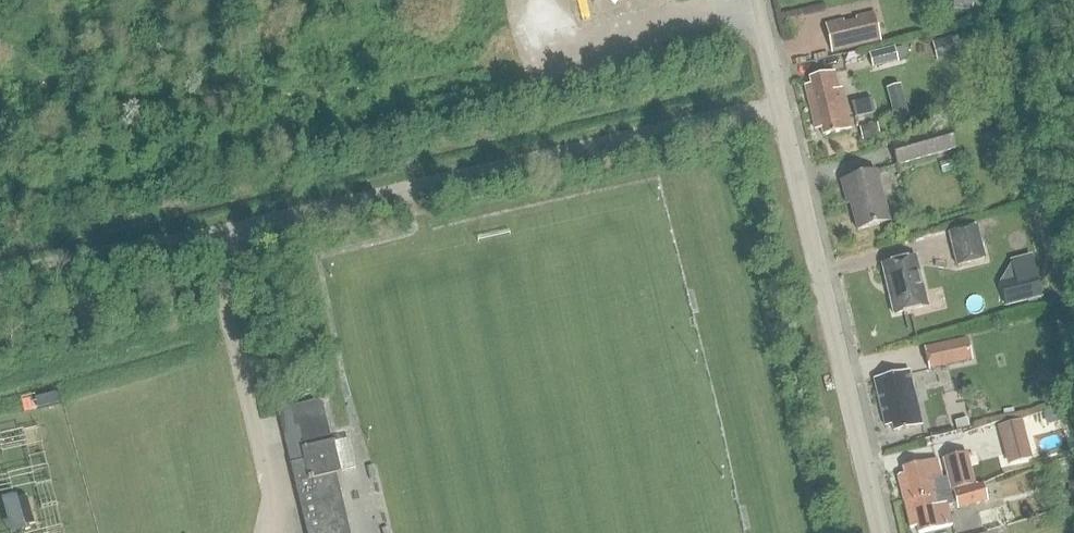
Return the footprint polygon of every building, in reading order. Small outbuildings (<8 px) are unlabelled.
[(953,8),(977,10),(978,0),(953,0),(953,8)] [(880,41),(874,13),(855,17),(856,20),(844,23),(843,20),(825,25),(831,53),(880,41)] [(894,50),(894,49),(869,55),(872,69),(898,62),(897,60),(905,58),(903,48),(894,50)] [(823,136),(850,130),(842,90),(838,90),(834,72),(809,78),(810,84),(805,85),(815,130),(821,128),(823,136)] [(900,86),(886,89),(894,120),(908,117),(900,86)] [(871,99),(852,104),(856,118),(875,113),(871,99)] [(956,150),(950,128),(892,145),(898,166),(956,150)] [(848,205),(851,204),(858,231),(891,222),(877,171),(841,180),(848,205)] [(974,226),(952,231),(952,233),(948,233),(956,267),(986,260),(978,226),(974,227),(974,226)] [(894,314),(928,306),(916,257),(882,265),(894,314)] [(1009,265),(1019,304),(1040,299),(1029,257),(1008,262),(1009,265)] [(928,371),(972,361),(967,338),(923,348),(928,371)] [(894,433),(922,426),(908,370),(874,378),(886,426),(892,425),(894,433)] [(323,399),(278,410),(291,464),(308,532),(351,532),(339,484),(337,484),(335,474),(342,473),(342,471),(340,472),(333,443),(335,443),(335,441),(333,441),(323,399)] [(998,425),(1008,464),(1033,457),(1022,419),(998,425)] [(967,471),(963,454),(939,460),(944,476),(937,478),(938,479),(933,459),(903,467),(905,475),(898,476),(905,503),(943,493),(968,486),(971,485),(970,482),(990,476),(988,466),(967,471)] [(370,480),(377,478),(374,465),(367,467),(370,480)] [(984,482),(968,487),(968,486),(943,493),(905,503),(912,530),(919,528),(920,532),(929,532),(950,527),(945,507),(957,503),(958,509),(989,501),(984,482)] [(988,508),(991,525),(1016,521),(1014,504),(988,508)]
